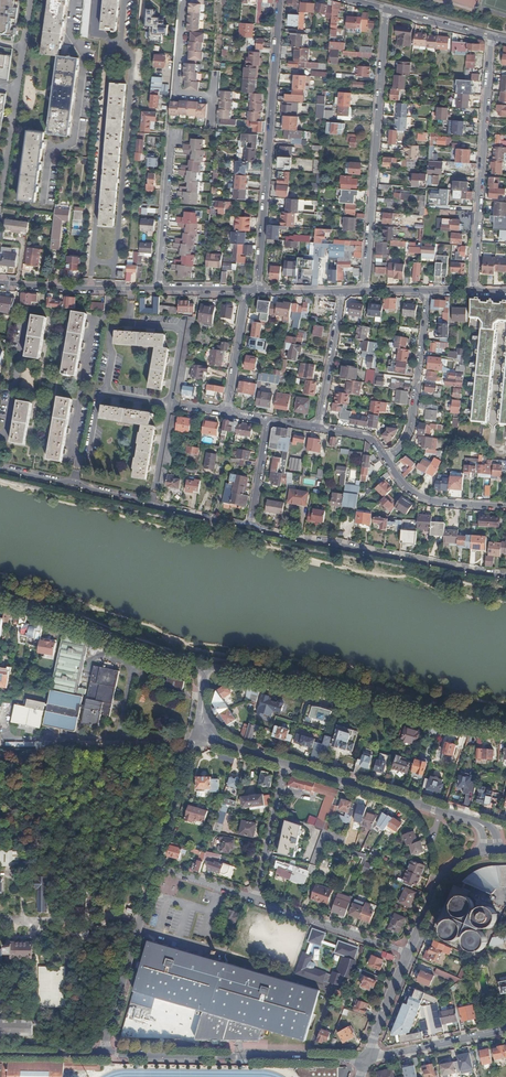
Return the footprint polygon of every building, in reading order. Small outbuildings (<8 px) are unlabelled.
[(14,37),(20,0),(0,0),(0,35),(14,37)] [(12,51),(16,51),(19,31),(20,31),(22,17),(21,17),(24,0),(20,0),(14,37),(12,51)] [(50,5),(49,5),(48,14),(49,15),(47,27),(46,27),(45,36),(46,36),(44,49),(43,49),(42,54),(58,56),(56,72),(58,72),(52,117),(50,117),(49,131),(53,132),(53,134),(64,135),(65,133),(69,134),(71,119),(69,119),(71,100),(73,101),(74,92),(72,92),(75,74),(77,74),(78,60),(74,59),(74,58),(70,58),(70,56),(67,56),(67,57),(63,56),(63,57),(58,58),(59,49),(61,50),(62,44),(60,43),(62,27),(64,28),(65,22),(63,21),(65,5),(67,6),(68,0),(51,0),(50,5)] [(91,0),(84,0),(80,37),(87,38),(91,0)] [(119,0),(105,0),(103,30),(114,31),(114,32),(116,32),(116,31),(117,31),(119,0)] [(300,5),(298,5),(298,0),(288,0),(288,6),(295,7),(294,10),(290,10),(289,26),(299,27),(299,15),(300,8),(300,5)] [(332,22),(331,37),(337,38),(338,18),(340,18),(340,15),(338,14),(339,4),(333,2),(333,8),(333,10),(333,22),(332,22)] [(190,4),(189,12),(201,13),(202,6),(202,5),(196,5),(190,4)] [(333,10),(333,8),(323,5),(321,4),(318,4),(316,12),(327,15),(326,19),(332,20),(333,10)] [(157,10),(146,10),(145,21),(145,26),(163,27),(164,18),(156,17),(157,10)] [(189,12),(189,21),(200,22),(201,21),(201,14),(201,13),(189,12)] [(362,27),(361,32),(365,32),(365,27),(367,27),(367,28),(369,28),(373,29),(374,29),(374,23),(368,22),(369,14),(363,13),(362,27)] [(352,16),(347,16),(346,29),(358,30),(358,18),(354,18),(352,18),(352,16)] [(191,29),(191,33),(199,34),(200,22),(189,21),(188,29),(191,29)] [(252,33),(253,25),(241,24),(240,37),(246,38),(253,38),(253,33),(252,33)] [(410,47),(412,29),(398,27),(397,35),(400,35),(398,45),(410,47)] [(203,43),(204,43),(205,34),(199,34),(191,33),(190,42),(203,43)] [(291,48),(296,48),(303,49),(304,35),(297,35),(294,34),(293,41),(291,40),(291,48)] [(415,34),(414,46),(426,47),(427,37),(427,36),(420,36),(420,34),(415,34)] [(438,37),(433,36),(433,38),(427,37),(426,47),(426,48),(437,49),(438,37)] [(438,37),(437,49),(448,50),(449,38),(438,37)] [(467,51),(485,52),(485,45),(484,42),(483,42),(478,40),(478,46),(468,45),(467,51)] [(190,51),(202,52),(203,43),(190,42),(189,42),(188,51),(190,51)] [(467,52),(467,51),(468,45),(468,43),(453,42),(452,51),(467,52)] [(296,48),(295,62),(301,62),(308,63),(309,49),(303,49),(296,48)] [(197,61),(203,62),(204,52),(202,52),(190,51),(189,60),(197,61)] [(257,67),(263,67),(263,61),(262,61),(260,61),(261,59),(261,53),(251,52),(250,59),(248,59),(247,66),(257,67)] [(329,58),(329,64),(332,65),(333,64),(338,64),(339,53),(333,52),(332,59),(329,58)] [(165,68),(166,56),(164,56),(164,54),(159,54),(159,56),(156,56),(155,67),(165,68)] [(12,57),(0,55),(0,143),(12,57)] [(466,68),(473,69),(475,69),(476,57),(467,56),(466,68)] [(184,72),(196,73),(197,61),(189,60),(189,64),(185,64),(184,72)] [(411,63),(399,62),(398,76),(406,76),(410,77),(411,63)] [(244,79),(256,80),(257,67),(247,66),(245,66),(244,79)] [(370,78),(371,67),(359,67),(358,77),(370,78)] [(197,82),(198,73),(196,73),(184,72),(183,81),(186,81),(197,82)] [(406,76),(398,76),(395,76),(394,89),(401,90),(405,90),(406,76)] [(313,87),(313,89),(322,90),(323,79),(324,79),(324,78),(314,77),(313,87)] [(255,94),(256,80),(244,79),(243,93),(250,94),(255,94)] [(162,81),(152,80),(152,91),(161,92),(162,81)] [(185,90),(199,92),(200,82),(197,82),(186,81),(185,90)] [(469,95),(476,95),(477,82),(472,81),(469,81),(469,84),(468,84),(467,89),(471,90),(471,94),(469,95)] [(114,227),(127,84),(112,83),(100,226),(114,227)] [(33,99),(37,93),(30,89),(26,96),(33,99)] [(278,97),(278,102),(293,103),(293,102),(304,102),(305,90),(302,90),(294,89),(293,95),(289,95),(289,98),(286,98),(278,97)] [(406,94),(406,90),(405,90),(401,90),(392,90),(391,101),(401,101),(401,100),(400,100),(400,94),(406,94)] [(160,92),(152,91),(151,96),(152,96),(151,108),(158,109),(160,96),(159,96),(160,92)] [(232,101),(233,92),(224,92),(220,91),(219,100),(221,100),(232,101)] [(318,105),(326,105),(327,92),(324,91),(323,97),(319,97),(318,105)] [(339,106),(351,107),(351,93),(340,93),(339,106)] [(263,104),(263,95),(255,94),(250,94),(249,103),(250,103),(263,104)] [(457,108),(468,109),(469,95),(466,95),(459,94),(459,99),(458,99),(457,108)] [(232,110),(233,110),(234,101),(232,101),(221,100),(220,109),(232,110)] [(179,115),(188,116),(189,102),(180,101),(180,103),(179,115)] [(170,116),(179,117),(179,115),(180,103),(171,102),(170,114),(170,116)] [(189,102),(188,116),(197,117),(198,104),(198,103),(189,102)] [(262,113),(263,113),(264,104),(263,104),(250,103),(250,112),(262,113)] [(407,118),(409,118),(410,104),(398,103),(397,117),(407,118)] [(197,117),(197,118),(206,119),(208,105),(198,104),(197,117)] [(317,119),(325,119),(325,111),(326,105),(318,105),(317,119)] [(283,106),(282,116),(297,117),(298,107),(283,106)] [(498,106),(497,111),(499,111),(499,116),(505,117),(505,107),(498,106)] [(349,108),(349,107),(339,107),(338,117),(348,117),(348,116),(351,116),(352,109),(350,108),(349,108)] [(218,119),(231,120),(232,110),(220,109),(218,109),(218,119)] [(437,120),(448,121),(448,109),(438,109),(437,120)] [(325,111),(325,119),(333,119),(333,111),(325,111)] [(150,113),(144,112),(142,132),(148,132),(150,113)] [(248,121),(261,122),(262,113),(250,112),(248,112),(248,121)] [(150,113),(148,132),(150,133),(151,122),(156,122),(157,113),(150,113)] [(284,123),(284,130),(298,131),(299,117),(297,117),(282,116),(282,121),(284,123)] [(407,121),(407,118),(397,117),(396,117),(395,131),(397,131),(406,132),(410,132),(411,121),(407,121)] [(262,132),(262,122),(261,122),(248,121),(246,121),(245,123),(248,123),(248,127),(255,128),(254,132),(262,132)] [(467,122),(450,121),(449,135),(466,136),(467,122)] [(327,134),(338,135),(339,130),(342,130),(344,130),(345,130),(345,129),(345,128),(346,124),(328,123),(327,134)] [(307,139),(307,132),(298,131),(284,130),(276,129),(275,136),(280,136),(279,139),(290,140),(290,138),(290,136),(293,136),(293,138),(295,138),(295,145),(303,145),(303,139),(307,139)] [(43,142),(44,133),(28,130),(27,135),(29,136),(27,148),(26,148),(24,157),(26,157),(24,170),(23,170),(22,179),(23,179),(20,195),(19,195),(19,200),(35,202),(37,191),(38,191),(39,186),(37,186),(39,169),(41,170),(41,164),(40,164),(42,148),(44,148),(44,143),(43,142)] [(257,149),(258,136),(242,134),(241,148),(244,148),(257,149)] [(497,136),(496,143),(496,147),(500,147),(501,142),(504,142),(504,136),(497,136)] [(446,145),(447,138),(438,137),(437,145),(446,145)] [(136,158),(136,161),(141,161),(142,154),(143,154),(144,141),(138,140),(137,158),(136,158)] [(202,145),(202,140),(192,140),(191,145),(184,145),(183,150),(185,150),(185,155),(192,156),(192,161),(190,161),(189,167),(182,167),(181,171),(179,171),(179,176),(186,177),(186,183),(188,183),(188,189),(180,188),(180,193),(178,193),(177,198),(185,198),(184,204),(196,205),(197,201),(198,201),(199,195),(200,195),(200,194),(202,194),(202,188),(198,187),(198,183),(196,183),(196,178),(197,179),(198,172),(200,172),(200,166),(199,166),(200,162),(202,162),(202,158),(203,158),(204,152),(202,151),(203,145),(202,145)] [(417,160),(418,146),(405,145),(405,152),(408,152),(407,159),(417,160)] [(280,157),(292,158),(293,148),(281,147),(280,157)] [(496,147),(495,147),(493,161),(504,162),(505,154),(505,148),(496,147)] [(250,163),(255,163),(257,149),(244,148),(243,162),(250,163)] [(456,163),(468,164),(469,150),(457,149),(456,163)] [(291,169),(292,158),(280,157),(279,168),(291,169)] [(146,171),(148,171),(148,167),(158,168),(159,159),(155,159),(148,158),(147,167),(146,166),(146,167),(146,171)] [(416,173),(417,160),(407,159),(384,158),(383,167),(392,168),(392,161),(396,162),(396,164),(400,165),(400,162),(403,162),(402,170),(407,170),(407,172),(416,173)] [(493,161),(492,161),(492,169),(494,169),(493,175),(503,175),(504,162),(493,161)] [(236,175),(246,176),(247,169),(250,170),(250,163),(243,162),(237,162),(236,175)] [(361,175),(362,163),(350,162),(350,174),(361,175)] [(428,175),(441,176),(442,163),(430,162),(429,166),(436,167),(436,172),(431,172),(429,166),(428,166),(428,175)] [(150,172),(145,172),(145,180),(149,180),(149,185),(147,185),(147,190),(154,191),(156,175),(150,174),(150,172)] [(289,184),(290,173),(280,172),(279,183),(289,184)] [(235,189),(247,190),(247,184),(246,184),(246,182),(248,182),(248,176),(246,176),(236,175),(235,175),(235,181),(236,181),(235,189)] [(422,180),(422,178),(420,178),(420,175),(414,175),(413,186),(420,187),(420,180),(422,180)] [(343,184),(343,190),(341,189),(357,191),(358,180),(352,179),(352,176),(342,176),(341,184),(343,184)] [(439,185),(440,177),(430,176),(429,185),(439,185)] [(499,179),(490,178),(489,188),(499,189),(499,179)] [(467,191),(468,183),(454,181),(453,190),(467,191)] [(289,191),(289,187),(278,186),(277,195),(280,195),(280,197),(288,198),(289,193),(290,193),(290,191),(289,191)] [(430,202),(448,203),(449,189),(431,188),(430,202)] [(489,188),(489,198),(498,199),(499,196),(505,196),(505,195),(505,189),(499,189),(489,188)] [(246,195),(247,190),(234,189),(234,199),(248,200),(249,195),(246,195)] [(357,196),(357,191),(341,189),(340,196),(339,196),(339,203),(353,204),(354,195),(357,196)] [(462,192),(462,191),(453,190),(453,196),(461,197),(461,198),(472,199),(473,193),(462,192)] [(405,201),(409,201),(409,195),(401,194),(401,191),(395,191),(394,200),(401,200),(405,201)] [(287,213),(296,214),(298,214),(299,200),(288,199),(287,213)] [(397,205),(398,201),(385,200),(384,204),(387,204),(387,208),(392,209),(393,205),(397,205)] [(232,203),(226,202),(212,201),(211,209),(211,215),(217,215),(217,212),(215,212),(216,210),(219,210),(219,214),(225,214),(225,209),(231,209),(232,203)] [(496,202),(495,216),(505,217),(505,203),(496,202)] [(353,204),(347,204),(346,211),(345,211),(345,213),(346,213),(346,215),(355,215),(356,204),(353,204)] [(74,206),(74,220),(82,220),(82,207),(74,206)] [(53,226),(51,249),(59,250),(62,220),(69,221),(70,211),(55,209),(55,215),(53,226)] [(194,279),(195,274),(192,273),(192,267),(193,267),(194,260),(193,260),(193,256),(191,256),(191,252),(192,252),(193,246),(195,246),(195,239),(194,239),(194,236),(197,236),(197,232),(198,232),(199,225),(198,225),(198,218),(201,219),(201,214),(197,213),(197,214),(185,213),(185,219),(177,218),(177,223),(179,224),(179,228),(186,229),(185,234),(184,234),(183,240),(176,240),(175,244),(173,244),(173,249),(180,250),(180,256),(182,257),(182,262),(174,261),(174,266),(172,266),(171,271),(179,271),(178,278),(184,278),(189,278),(189,279),(194,279)] [(282,221),(282,226),(293,227),(295,227),(296,214),(287,213),(284,213),(283,221),(282,221)] [(399,216),(399,215),(384,214),(383,224),(392,225),(393,216),(398,217),(398,216),(399,216)] [(251,218),(245,217),(237,217),(236,231),(245,231),(245,229),(251,230),(251,222),(253,222),(253,219),(251,218)] [(355,218),(345,217),(344,231),(354,232),(355,218)] [(142,219),(141,231),(154,232),(155,226),(155,224),(155,221),(142,219)] [(442,231),(451,232),(451,230),(459,231),(460,223),(460,220),(443,219),(442,231)] [(5,230),(28,233),(30,223),(6,220),(5,230)] [(268,239),(275,240),(278,240),(284,240),(311,242),(311,237),(295,235),(295,237),(289,236),(289,237),(282,237),(282,229),(293,230),(293,227),(282,226),(281,226),(269,225),(268,239)] [(395,227),(384,227),(384,233),(385,233),(384,240),(391,241),(394,241),(395,227)] [(316,229),(315,243),(331,244),(345,245),(363,246),(363,243),(340,241),(339,242),(331,242),(322,241),(323,239),(325,239),(326,234),(323,234),(323,232),(332,233),(333,230),(322,229),(316,229)] [(233,230),(232,244),(238,244),(249,245),(250,240),(245,240),(246,231),(245,231),(236,231),(233,230)] [(462,244),(463,234),(453,233),(452,243),(462,244)] [(297,247),(298,242),(286,241),(286,246),(290,247),(289,249),(294,249),(294,247),(297,247)] [(377,255),(374,254),(373,258),(389,259),(390,256),(387,255),(388,243),(378,242),(377,255)] [(422,253),(422,248),(421,248),(421,245),(419,245),(416,245),(416,243),(407,242),(406,247),(406,252),(411,252),(411,255),(415,255),(415,253),(422,253)] [(319,257),(320,257),(324,257),(325,248),(329,249),(330,249),(331,244),(315,243),(315,248),(318,248),(317,250),(319,251),(319,257)] [(141,253),(152,254),(152,245),(141,244),(141,253)] [(234,250),(233,258),(238,258),(238,256),(238,254),(238,244),(232,244),(231,244),(230,249),(234,250)] [(253,248),(256,249),(256,246),(249,245),(238,244),(238,254),(252,256),(253,248)] [(330,251),(330,258),(333,258),(338,258),(344,259),(345,245),(331,244),(330,249),(330,250),(330,251)] [(27,245),(23,272),(31,273),(32,265),(39,266),(41,252),(43,252),(43,250),(29,248),(29,245),(27,245)] [(363,246),(345,245),(344,259),(338,258),(338,260),(338,267),(343,267),(351,267),(351,262),(351,257),(354,257),(357,258),(359,259),(362,259),(363,246)] [(427,247),(423,247),(422,248),(422,253),(422,258),(427,259),(427,254),(430,254),(430,259),(435,259),(436,248),(431,247),(431,245),(428,245),(427,247)] [(452,259),(459,260),(459,256),(461,256),(461,252),(456,252),(456,246),(453,246),(452,259)] [(128,266),(126,282),(131,282),(132,274),(133,274),(133,272),(138,272),(139,256),(139,253),(135,252),(135,261),(134,266),(128,266)] [(0,262),(0,265),(16,267),(18,255),(11,254),(1,253),(0,262)] [(208,254),(207,267),(212,267),(212,266),(222,267),(222,256),(208,254)] [(449,256),(437,255),(435,276),(440,276),(441,271),(442,271),(442,276),(447,277),(449,256)] [(79,264),(81,264),(81,257),(77,256),(76,264),(68,263),(67,269),(69,269),(78,270),(79,264)] [(224,257),(222,285),(227,285),(228,270),(237,271),(237,266),(237,261),(233,261),(233,264),(227,263),(227,257),(224,257)] [(304,275),(313,276),(313,271),(314,260),(303,259),(304,258),(298,257),(298,264),(298,268),(304,268),(304,275)] [(483,274),(495,275),(495,272),(495,270),(496,259),(484,258),(483,274)] [(505,272),(505,259),(496,259),(495,270),(505,271),(505,272)] [(284,276),(297,277),(298,268),(298,264),(285,263),(284,276)] [(417,281),(420,281),(420,277),(419,277),(420,265),(421,265),(421,263),(414,263),(413,281),(415,281),(414,283),(417,283),(417,281)] [(388,268),(388,264),(382,264),(382,265),(379,265),(379,268),(377,268),(376,273),(386,274),(386,268),(388,268)] [(405,265),(389,264),(388,276),(398,276),(398,278),(404,278),(405,265)] [(271,279),(281,280),(282,267),(272,266),(271,279)] [(53,294),(48,294),(47,308),(62,309),(62,303),(58,302),(53,302),(53,301),(53,294)] [(19,299),(15,299),(14,306),(22,307),(22,305),(32,306),(32,303),(37,303),(38,296),(22,295),(22,303),(19,303),(19,299)] [(15,299),(1,296),(0,299),(0,311),(13,313),(14,306),(15,299)] [(63,303),(62,309),(75,310),(76,299),(66,299),(65,303),(63,303)] [(145,312),(145,299),(141,299),(140,314),(154,314),(154,312),(145,312)] [(397,300),(385,300),(384,310),(397,310),(397,300)] [(271,305),(271,303),(259,301),(258,310),(262,310),(262,314),(265,315),(265,311),(270,312),(271,305)] [(449,325),(449,303),(432,301),(431,307),(443,309),(443,325),(449,325)] [(190,302),(180,302),(178,313),(195,313),(195,305),(190,305),(190,302)] [(335,310),(336,304),(320,302),(319,308),(335,310)] [(473,329),(475,329),(480,330),(471,420),(483,421),(485,396),(490,396),(497,324),(500,322),(501,305),(494,305),(479,303),(471,302),(471,313),(469,329),(473,329)] [(105,311),(105,304),(92,303),(91,311),(105,311)] [(201,303),(199,319),(214,321),(216,305),(201,303)] [(290,322),(292,304),(286,303),(285,304),(284,304),(284,305),(278,304),(278,306),(271,305),(270,312),(269,315),(284,317),(283,323),(289,324),(290,322)] [(362,318),(364,307),(351,304),(350,316),(362,318)] [(382,318),(383,307),(370,305),(368,316),(382,318)] [(418,307),(405,305),(403,317),(416,318),(418,307)] [(222,319),(232,321),(234,307),(224,306),(222,319)] [(300,324),(301,319),(303,308),(298,307),(297,312),(293,311),(292,319),(295,320),(294,323),(300,324)] [(319,310),(314,309),(311,322),(317,323),(319,310)] [(466,312),(452,312),(452,324),(466,325),(466,312)] [(86,323),(87,315),(74,313),(63,375),(65,375),(65,377),(71,378),(71,376),(77,377),(78,370),(80,370),(81,364),(79,364),(82,349),(84,349),(85,344),(82,344),(85,328),(88,329),(88,323),(86,323)] [(47,319),(33,316),(32,324),(30,324),(29,329),(31,330),(28,345),(26,344),(25,350),(27,350),(26,358),(40,360),(47,319)] [(261,322),(255,321),(252,338),(260,340),(262,326),(267,326),(268,323),(261,322)] [(313,337),(322,338),(323,328),(315,327),(313,337)] [(361,327),(360,327),(359,336),(357,336),(356,340),(366,342),(368,334),(370,334),(370,329),(361,327)] [(449,345),(449,331),(436,330),(435,338),(436,338),(435,343),(436,343),(449,345)] [(307,348),(307,345),(303,344),(304,340),(305,332),(299,331),(298,334),(297,346),(303,347),(307,348)] [(127,334),(117,333),(116,345),(157,348),(150,389),(162,391),(163,386),(165,386),(165,382),(164,382),(167,364),(169,364),(169,360),(168,360),(169,351),(165,350),(166,336),(153,336),(153,334),(149,334),(149,335),(130,334),(130,332),(127,332),(127,334)] [(286,344),(297,346),(298,334),(295,334),(294,339),(287,338),(286,344)] [(252,338),(250,338),(249,348),(259,350),(259,347),(265,348),(266,341),(265,341),(260,340),(252,338)] [(399,350),(406,350),(407,343),(407,341),(401,340),(401,344),(398,343),(395,343),(395,345),(390,344),(389,348),(399,350)] [(364,342),(362,355),(376,358),(376,355),(371,354),(373,344),(364,342)] [(302,353),(303,347),(297,346),(286,344),(285,350),(290,351),(289,360),(297,361),(298,353),(302,353)] [(224,352),(213,350),(211,365),(224,367),(224,362),(223,361),(224,352)] [(406,350),(399,350),(397,362),(407,363),(409,351),(406,350)] [(448,359),(456,360),(456,356),(462,357),(463,350),(457,350),(456,354),(449,353),(448,359)] [(375,369),(377,358),(376,358),(362,355),(361,355),(359,369),(362,370),(368,370),(368,368),(372,369),(375,369)] [(247,358),(245,371),(254,372),(255,373),(258,359),(247,358)] [(430,358),(428,371),(440,372),(440,371),(441,369),(442,369),(443,366),(441,366),(441,364),(442,360),(430,358)] [(405,375),(407,364),(389,362),(388,372),(405,375)] [(464,375),(465,371),(461,370),(462,364),(463,365),(463,363),(462,363),(455,362),(454,371),(461,371),(460,375),(464,375)] [(305,375),(304,379),(312,381),(315,366),(307,365),(303,365),(303,369),(302,375),(305,375)] [(210,368),(194,366),(192,379),(203,381),(204,372),(209,373),(210,368)] [(342,366),(340,380),(346,381),(349,381),(354,382),(357,369),(342,366)] [(371,371),(368,370),(366,384),(373,385),(374,374),(375,372),(371,371)] [(463,382),(464,375),(460,375),(443,372),(442,379),(447,380),(463,382)] [(280,382),(280,377),(273,376),(259,373),(258,382),(279,385),(280,382)] [(384,379),(384,375),(374,374),(373,385),(377,385),(377,386),(383,386),(384,379)] [(459,388),(463,389),(463,382),(447,380),(446,386),(459,388)] [(315,398),(318,383),(307,381),(304,396),(315,398)] [(354,382),(349,381),(348,386),(349,386),(348,395),(349,395),(351,395),(359,397),(361,383),(354,382)] [(398,391),(408,392),(410,383),(395,381),(394,390),(398,391)] [(250,394),(256,395),(257,386),(240,383),(239,393),(250,395),(250,394)] [(438,386),(426,384),(425,392),(433,393),(434,392),(437,392),(438,386)] [(225,394),(226,388),(211,386),(203,385),(202,389),(209,390),(208,398),(215,399),(216,393),(225,394)] [(184,388),(182,396),(193,398),(194,390),(184,388)] [(462,398),(462,391),(461,390),(461,392),(460,392),(455,391),(454,398),(459,398),(462,398)] [(396,405),(410,407),(410,401),(408,401),(409,393),(408,392),(398,391),(397,399),(396,405)] [(273,396),(260,393),(257,406),(271,408),(273,396)] [(344,394),(338,393),(337,398),(336,404),(346,406),(347,407),(349,395),(348,395),(344,394)] [(278,394),(275,409),(288,411),(290,397),(278,394)] [(73,401),(59,398),(48,460),(62,463),(63,455),(66,456),(67,450),(64,450),(67,435),(69,435),(70,429),(68,429),(70,414),(73,414),(74,409),(71,408),(73,401)] [(310,401),(298,399),(296,413),(308,415),(310,401)] [(369,415),(380,416),(381,412),(387,413),(388,404),(378,402),(371,401),(370,410),(369,412),(369,415)] [(453,407),(450,407),(450,411),(452,411),(452,414),(460,415),(461,402),(453,401),(453,407)] [(33,404),(19,402),(17,409),(15,409),(14,415),(16,415),(14,430),(12,430),(11,435),(13,436),(12,443),(25,446),(33,404)] [(335,404),(334,404),(332,412),(340,413),(348,415),(349,411),(345,411),(346,406),(336,404),(335,404)] [(114,408),(104,407),(102,419),(144,426),(142,435),(141,435),(139,445),(141,445),(138,460),(137,460),(135,470),(136,470),(135,478),(147,480),(148,471),(150,471),(150,468),(149,468),(154,441),(155,441),(156,438),(154,438),(156,428),(150,427),(153,415),(139,413),(139,411),(136,411),(135,412),(117,409),(117,407),(114,407),(114,408)] [(339,419),(350,421),(351,413),(351,411),(349,411),(348,415),(340,413),(339,419)] [(433,412),(427,411),(425,421),(435,423),(437,412),(433,412)] [(355,426),(367,428),(368,425),(369,416),(351,413),(350,421),(350,424),(355,425),(355,426)] [(160,484),(167,485),(168,476),(178,416),(171,415),(160,484)] [(369,416),(368,425),(369,425),(369,427),(377,428),(379,417),(369,415),(369,416)] [(177,431),(190,433),(192,420),(179,418),(177,431)] [(223,431),(222,431),(222,435),(225,436),(226,436),(227,432),(237,433),(238,424),(239,421),(235,420),(234,423),(225,421),(223,431)] [(219,423),(205,421),(203,433),(218,435),(219,423)] [(243,425),(238,424),(237,433),(237,435),(251,437),(253,426),(243,425)] [(442,426),(431,425),(431,426),(421,425),(419,436),(425,437),(425,438),(429,438),(430,429),(441,431),(442,426)] [(275,429),(273,429),(270,450),(288,453),(291,439),(289,439),(287,439),(279,438),(279,436),(287,438),(287,437),(291,437),(292,429),(289,429),(288,431),(275,429)] [(387,432),(382,436),(388,444),(393,440),(395,437),(398,430),(387,429),(387,432)] [(304,444),(306,439),(295,437),(293,443),(292,443),(292,445),(296,445),(297,442),(304,444)] [(419,437),(418,437),(417,442),(422,443),(421,449),(427,450),(436,451),(437,440),(429,438),(425,438),(419,437)] [(321,453),(321,448),(320,447),(320,445),(321,440),(309,438),(308,451),(321,453)] [(368,481),(369,477),(370,466),(370,462),(372,463),(374,466),(379,463),(374,455),(371,457),(367,457),(368,452),(369,452),(370,446),(366,443),(361,480),(368,481)] [(239,450),(238,459),(250,461),(251,452),(239,450)] [(436,451),(427,450),(426,455),(437,456),(437,458),(439,458),(443,458),(445,453),(436,451)] [(215,471),(217,456),(207,454),(205,469),(215,471)] [(479,463),(478,475),(492,476),(493,461),(488,461),(488,465),(486,465),(486,467),(481,467),(482,463),(483,457),(479,456),(479,460),(479,463)] [(275,458),(272,473),(278,474),(284,475),(284,473),(282,473),(283,471),(280,470),(282,460),(275,458)] [(300,472),(302,460),(291,458),(289,470),(300,472)] [(409,466),(413,470),(414,469),(416,465),(407,458),(403,461),(409,466)] [(437,469),(442,461),(435,459),(428,472),(436,476),(439,469),(437,469)] [(416,470),(426,474),(431,465),(423,461),(420,466),(419,465),(416,470)] [(505,467),(505,462),(502,462),(502,467),(498,467),(496,466),(493,466),(492,477),(501,477),(501,476),(505,477),(505,472),(505,467)] [(465,465),(464,475),(470,476),(470,474),(475,475),(476,466),(465,465)] [(406,479),(413,470),(409,466),(402,474),(406,479)] [(340,486),(345,486),(347,469),(338,468),(337,474),(341,475),(340,486)] [(413,470),(406,479),(409,482),(417,472),(414,469),(413,470)] [(386,481),(391,476),(388,472),(376,482),(379,486),(384,482),(386,481)] [(278,474),(272,473),(270,481),(272,482),(271,486),(281,487),(281,483),(287,484),(287,475),(284,475),(278,474)] [(167,485),(167,487),(179,489),(181,481),(174,480),(174,477),(168,476),(167,485)] [(245,496),(246,489),(249,479),(238,476),(238,477),(232,476),(230,485),(227,484),(223,503),(232,505),(232,504),(247,508),(249,497),(245,496)] [(434,490),(448,492),(450,478),(444,477),(444,478),(438,477),(434,490)] [(195,491),(200,492),(201,482),(196,481),(195,483),(189,482),(187,492),(194,494),(195,491)] [(375,490),(385,499),(393,490),(390,487),(384,482),(379,486),(375,490)] [(345,486),(344,490),(343,496),(342,507),(357,509),(360,488),(345,486)] [(308,494),(291,491),(289,504),(306,507),(308,494)] [(331,506),(342,507),(343,496),(333,495),(331,506)] [(381,503),(388,510),(393,506),(392,505),(395,501),(388,495),(381,503)] [(407,515),(408,514),(413,506),(402,498),(398,504),(396,507),(407,515)] [(266,513),(283,515),(285,504),(268,501),(266,513)] [(387,519),(388,519),(396,507),(398,504),(395,501),(392,505),(393,506),(388,510),(383,517),(387,519)] [(312,521),(323,523),(325,511),(314,509),(313,513),(312,521)] [(367,533),(371,534),(372,514),(357,512),(356,524),(363,525),(362,527),(367,528),(367,533)] [(417,521),(417,530),(424,530),(424,532),(431,533),(432,524),(432,517),(424,517),(424,518),(418,518),(417,521)] [(479,527),(500,529),(501,519),(488,518),(488,519),(484,518),(480,517),(479,527)] [(387,529),(388,520),(375,518),(374,525),(375,526),(377,527),(379,525),(379,524),(382,525),(381,530),(387,531),(387,529)] [(393,527),(395,527),(402,528),(402,520),(388,519),(387,519),(388,520),(387,529),(390,529),(391,528),(393,527)] [(402,528),(401,544),(415,545),(417,530),(417,521),(408,521),(402,520),(402,528)] [(431,533),(431,535),(444,536),(445,532),(445,525),(432,524),(431,533)] [(444,536),(444,546),(449,546),(457,546),(458,537),(458,533),(445,532),(444,536)] [(458,537),(457,546),(466,547),(467,538),(458,537)] [(472,537),(470,553),(486,554),(487,539),(472,537)] [(491,555),(501,556),(501,554),(502,545),(490,544),(489,557),(487,557),(486,566),(492,566),(492,558),(491,558),(491,555)] [(28,618),(21,616),(20,627),(23,627),(21,636),(40,640),(43,623),(37,621),(37,622),(28,619),(28,618)] [(90,651),(93,645),(90,643),(80,639),(64,632),(53,681),(44,724),(76,731),(78,718),(80,718),(82,708),(82,706),(83,699),(80,699),(81,694),(83,694),(86,695),(87,690),(80,688),(80,685),(81,685),(82,680),(82,679),(86,658),(87,658),(88,654),(87,653),(88,650),(90,651)] [(45,641),(40,640),(38,653),(45,654),(54,656),(57,643),(53,643),(53,641),(51,641),(51,642),(47,642),(47,640),(45,640),(45,641)] [(87,707),(86,709),(85,716),(87,717),(85,724),(99,728),(102,715),(111,717),(121,672),(111,670),(111,667),(114,668),(115,665),(112,665),(112,663),(109,663),(106,662),(105,669),(95,666),(95,670),(93,669),(93,671),(94,672),(88,700),(86,699),(85,702),(87,703),(87,707)] [(0,670),(0,688),(7,689),(10,672),(11,672),(12,668),(9,668),(8,670),(1,669),(0,670)] [(185,682),(168,678),(166,686),(175,688),(175,689),(183,690),(185,682)] [(237,694),(237,686),(226,686),(217,692),(213,705),(216,709),(214,710),(215,715),(218,713),(220,715),(229,709),(227,706),(228,705),(226,703),(225,704),(224,702),(228,699),(229,700),(232,698),(230,694),(231,694),(237,694)] [(256,703),(260,689),(253,688),(247,688),(246,702),(250,701),(256,703)] [(270,697),(264,695),(258,715),(265,717),(266,715),(272,717),(274,711),(275,712),(276,709),(282,711),(284,703),(284,702),(284,701),(283,701),(282,701),(282,700),(280,700),(280,701),(279,701),(278,702),(278,704),(268,701),(270,697)] [(333,710),(336,700),(332,699),(331,702),(330,702),(328,708),(333,710)] [(45,705),(27,700),(25,708),(15,705),(10,723),(39,731),(45,705)] [(220,715),(218,717),(220,721),(221,721),(222,723),(225,722),(228,726),(232,723),(236,720),(229,709),(220,715)] [(76,731),(44,724),(43,726),(75,732),(77,731),(80,718),(78,718),(76,731)] [(241,738),(245,739),(249,726),(245,725),(244,728),(241,738)] [(245,739),(252,742),(256,728),(249,726),(245,739)] [(354,731),(337,726),(336,731),(337,732),(333,747),(339,749),(339,747),(342,748),(342,749),(352,752),(357,738),(352,737),(354,731)] [(290,730),(279,727),(279,728),(277,727),(276,728),(273,737),(276,738),(287,741),(291,742),(292,737),(288,735),(290,730)] [(420,733),(405,729),(402,741),(416,745),(420,733)] [(317,763),(325,737),(322,736),(320,744),(315,743),(315,740),(311,739),(307,738),(297,735),(295,743),(314,749),(311,760),(317,763)] [(461,750),(466,736),(461,735),(456,748),(461,750)] [(317,763),(324,764),(331,739),(325,737),(317,763)] [(484,739),(478,738),(477,759),(493,760),(494,751),(483,750),(484,739)] [(454,756),(456,746),(446,744),(442,758),(448,759),(449,755),(454,756)] [(235,759),(221,754),(219,759),(234,764),(235,759)] [(354,774),(358,775),(360,767),(368,769),(373,756),(364,754),(362,761),(359,760),(357,764),(354,774)] [(389,757),(381,754),(375,771),(383,774),(389,757)] [(402,758),(397,756),(394,769),(408,773),(411,764),(401,761),(402,758)] [(416,760),(412,772),(417,773),(418,774),(423,776),(427,764),(416,760)] [(270,773),(263,771),(260,785),(271,788),(273,776),(269,775),(270,773)] [(235,779),(230,777),(227,787),(239,791),(241,779),(237,777),(237,779),(235,779)] [(336,798),(339,791),(314,783),(294,777),(290,779),(289,786),(304,791),(305,790),(313,793),(313,792),(335,799),(335,798),(336,798)] [(471,779),(460,777),(458,788),(470,790),(471,779)] [(211,778),(197,778),(197,790),(210,790),(210,793),(219,793),(219,781),(212,781),(211,778)] [(426,779),(424,788),(441,793),(443,785),(442,784),(430,780),(426,779)] [(496,810),(499,794),(488,792),(489,789),(480,787),(477,804),(483,805),(483,804),(485,804),(485,805),(485,808),(496,810)] [(264,796),(242,799),(243,806),(242,806),(242,808),(243,808),(243,810),(265,807),(264,796)] [(361,798),(357,797),(355,804),(352,816),(356,818),(361,798)] [(341,800),(336,798),(335,798),(335,799),(329,817),(334,819),(338,808),(341,800)] [(236,803),(223,799),(222,803),(236,807),(236,803)] [(352,816),(355,804),(352,803),(343,801),(340,810),(347,812),(345,817),(339,815),(337,818),(343,823),(350,825),(352,816)] [(209,811),(190,806),(185,821),(193,823),(194,819),(206,823),(209,811)] [(219,812),(214,831),(213,833),(220,834),(226,814),(219,812)] [(378,816),(366,812),(362,825),(372,828),(378,816)] [(385,831),(393,820),(385,814),(378,825),(385,831)] [(402,824),(394,818),(393,820),(385,831),(391,835),(393,832),(396,834),(402,824)] [(324,830),(327,823),(317,820),(315,827),(323,830),(324,830)] [(302,826),(286,821),(279,854),(295,857),(302,826)] [(253,833),(255,834),(257,825),(243,822),(240,835),(252,838),(253,833)] [(329,831),(324,830),(323,830),(310,865),(317,867),(326,842),(344,848),(347,837),(329,831)] [(350,831),(349,831),(347,837),(346,843),(349,843),(349,842),(355,843),(354,845),(356,845),(359,834),(356,833),(354,832),(351,831),(350,831)] [(410,846),(418,843),(414,832),(404,836),(408,847),(410,846)] [(59,833),(50,834),(51,842),(59,842),(59,833)] [(229,854),(230,849),(231,847),(233,847),(235,840),(223,838),(221,838),(218,838),(216,839),(216,841),(214,847),(216,847),(215,849),(218,850),(219,852),(229,854)] [(424,852),(421,842),(418,843),(410,846),(413,855),(424,852)] [(177,845),(172,844),(168,857),(180,860),(181,854),(186,855),(187,851),(183,850),(183,849),(179,847),(179,849),(176,848),(177,845)] [(335,847),(330,846),(327,854),(332,856),(335,847)] [(204,861),(207,854),(193,850),(192,853),(200,856),(198,865),(194,864),(192,869),(190,868),(189,870),(200,874),(204,861)] [(361,853),(355,851),(353,851),(352,855),(362,859),(366,860),(368,856),(361,853)] [(0,852),(0,867),(13,867),(13,852),(0,852)] [(221,855),(207,852),(207,854),(204,861),(210,863),(208,870),(216,872),(216,871),(221,872),(221,874),(225,876),(229,874),(231,867),(224,864),(223,863),(222,865),(218,864),(219,862),(221,855)] [(286,860),(278,858),(277,864),(281,865),(279,870),(277,874),(282,876),(281,878),(291,881),(295,867),(285,864),(286,860)] [(412,862),(408,872),(421,877),(425,867),(419,864),(416,863),(412,862)] [(295,867),(291,881),(300,884),(301,883),(305,884),(308,874),(314,876),(317,867),(310,865),(308,872),(295,867)] [(491,867),(485,868),(479,870),(475,872),(470,876),(466,879),(464,883),(492,895),(495,890),(501,888),(505,887),(505,866),(491,867)] [(408,872),(407,871),(404,880),(399,878),(398,882),(413,888),(414,885),(417,887),(421,877),(408,872)] [(176,897),(179,887),(176,886),(178,880),(166,876),(160,891),(176,897)] [(48,878),(40,878),(40,881),(37,881),(37,889),(40,889),(39,896),(39,913),(47,913),(48,896),(48,878)] [(317,903),(318,901),(328,904),(327,906),(328,906),(333,891),(317,886),(312,900),(317,902),(317,903)] [(473,952),(479,952),(484,949),(486,942),(485,936),(480,931),(481,928),(487,929),(492,928),(496,923),(497,916),(495,912),(492,909),(487,907),(483,908),(479,909),(476,914),(473,912),(474,908),(473,904),(471,901),(468,898),(471,893),(454,886),(432,933),(436,935),(442,935),(444,938),(450,941),(456,941),(460,939),(462,935),(465,936),(465,939),(465,943),(466,947),(468,950),(473,952)] [(417,893),(406,888),(400,903),(411,907),(417,893)] [(96,893),(88,893),(87,915),(95,915),(96,893)] [(337,899),(332,912),(344,916),(343,917),(346,918),(352,899),(343,896),(341,901),(337,899)] [(361,919),(365,908),(354,904),(350,915),(361,919)] [(375,912),(365,908),(361,919),(371,923),(375,912)] [(238,926),(242,916),(230,911),(226,922),(238,926)] [(406,919),(396,915),(390,929),(400,933),(406,919)] [(149,925),(155,926),(158,918),(152,916),(149,925)] [(120,926),(130,929),(131,923),(122,920),(120,926)] [(310,942),(311,943),(314,944),(321,946),(322,944),(323,942),(325,935),(314,931),(310,942)] [(89,932),(72,932),(72,940),(89,941),(89,932)] [(493,939),(489,947),(504,944),(504,941),(505,941),(505,936),(493,939)] [(213,1040),(219,1040),(237,1041),(259,1041),(262,1030),(306,1042),(320,991),(149,942),(134,993),(204,1013),(209,1014),(201,1040),(213,1040)] [(337,950),(338,947),(323,942),(322,944),(337,950)] [(445,946),(435,942),(432,949),(442,953),(445,946)] [(336,953),(341,955),(345,957),(344,959),(343,959),(341,963),(337,974),(335,973),(333,973),(332,977),(329,976),(330,975),(314,970),(315,967),(314,965),(313,964),(311,963),(313,957),(310,956),(307,955),(304,954),(296,974),(296,975),(313,981),(323,984),(324,982),(327,983),(327,982),(331,984),(340,987),(344,976),(351,978),(355,968),(356,963),(348,961),(349,958),(355,960),(358,950),(345,945),(340,943),(338,947),(337,950),(336,953)] [(12,948),(12,954),(12,959),(33,959),(33,944),(12,944),(12,948)] [(432,949),(431,948),(430,952),(427,951),(424,959),(431,961),(432,959),(439,962),(443,953),(442,953),(432,949)] [(393,956),(388,954),(386,960),(393,963),(395,959),(393,956)] [(384,961),(374,956),(370,966),(381,971),(383,966),(382,965),(384,961)] [(482,962),(470,957),(469,961),(471,970),(474,969),(473,967),(483,965),(482,962)] [(66,968),(40,968),(40,1009),(66,1009),(66,968)] [(386,981),(359,969),(357,973),(367,977),(363,987),(371,991),(373,987),(374,987),(377,982),(384,985),(386,981)] [(458,978),(437,969),(435,973),(455,982),(454,984),(455,985),(461,980),(458,978)] [(462,969),(458,978),(461,980),(468,974),(467,971),(462,969)] [(430,986),(434,977),(422,971),(420,974),(417,973),(415,976),(419,978),(417,981),(425,985),(425,984),(430,986)] [(423,999),(425,993),(410,987),(404,1004),(406,1005),(397,1029),(394,1028),(392,1034),(393,1035),(393,1036),(394,1036),(409,1033),(420,1006),(423,999)] [(337,990),(336,995),(346,1000),(348,994),(337,990)] [(367,1005),(358,1001),(354,1011),(366,1015),(367,1010),(366,1009),(367,1005)] [(477,1012),(475,1002),(471,1002),(471,1004),(464,1005),(465,1008),(472,1006),(474,1013),(477,1012)] [(152,1010),(131,1004),(126,1020),(147,1026),(152,1010)] [(406,1005),(404,1004),(394,1028),(397,1029),(406,1005)] [(472,1006),(465,1008),(460,1009),(463,1022),(467,1021),(471,1020),(476,1019),(474,1013),(472,1006)] [(456,1009),(440,1013),(443,1025),(459,1022),(456,1009)] [(209,1014),(204,1013),(196,1040),(201,1040),(209,1014)] [(350,1028),(340,1034),(345,1044),(348,1042),(350,1043),(352,1042),(352,1040),(355,1037),(350,1028)] [(323,1030),(319,1041),(323,1043),(324,1041),(329,1043),(332,1034),(323,1030)] [(498,1048),(498,1049),(494,1050),(496,1060),(505,1058),(505,1046),(498,1048)] [(493,1063),(490,1050),(481,1052),(483,1065),(493,1063)] [(470,1054),(457,1056),(458,1062),(460,1072),(473,1069),(470,1054)] [(460,1072),(458,1062),(441,1065),(443,1076),(457,1073),(461,1072),(460,1072)] [(3,1063),(2,1076),(64,1076),(64,1070),(101,1070),(101,1064),(7,1063),(3,1063)] [(415,1068),(415,1066),(409,1067),(409,1065),(403,1066),(405,1076),(417,1076),(415,1068)] [(438,1072),(435,1072),(433,1065),(422,1067),(423,1072),(425,1072),(426,1076),(439,1076),(438,1072)] [(338,1067),(299,1067),(294,1071),(300,1076),(338,1076),(338,1067)]
